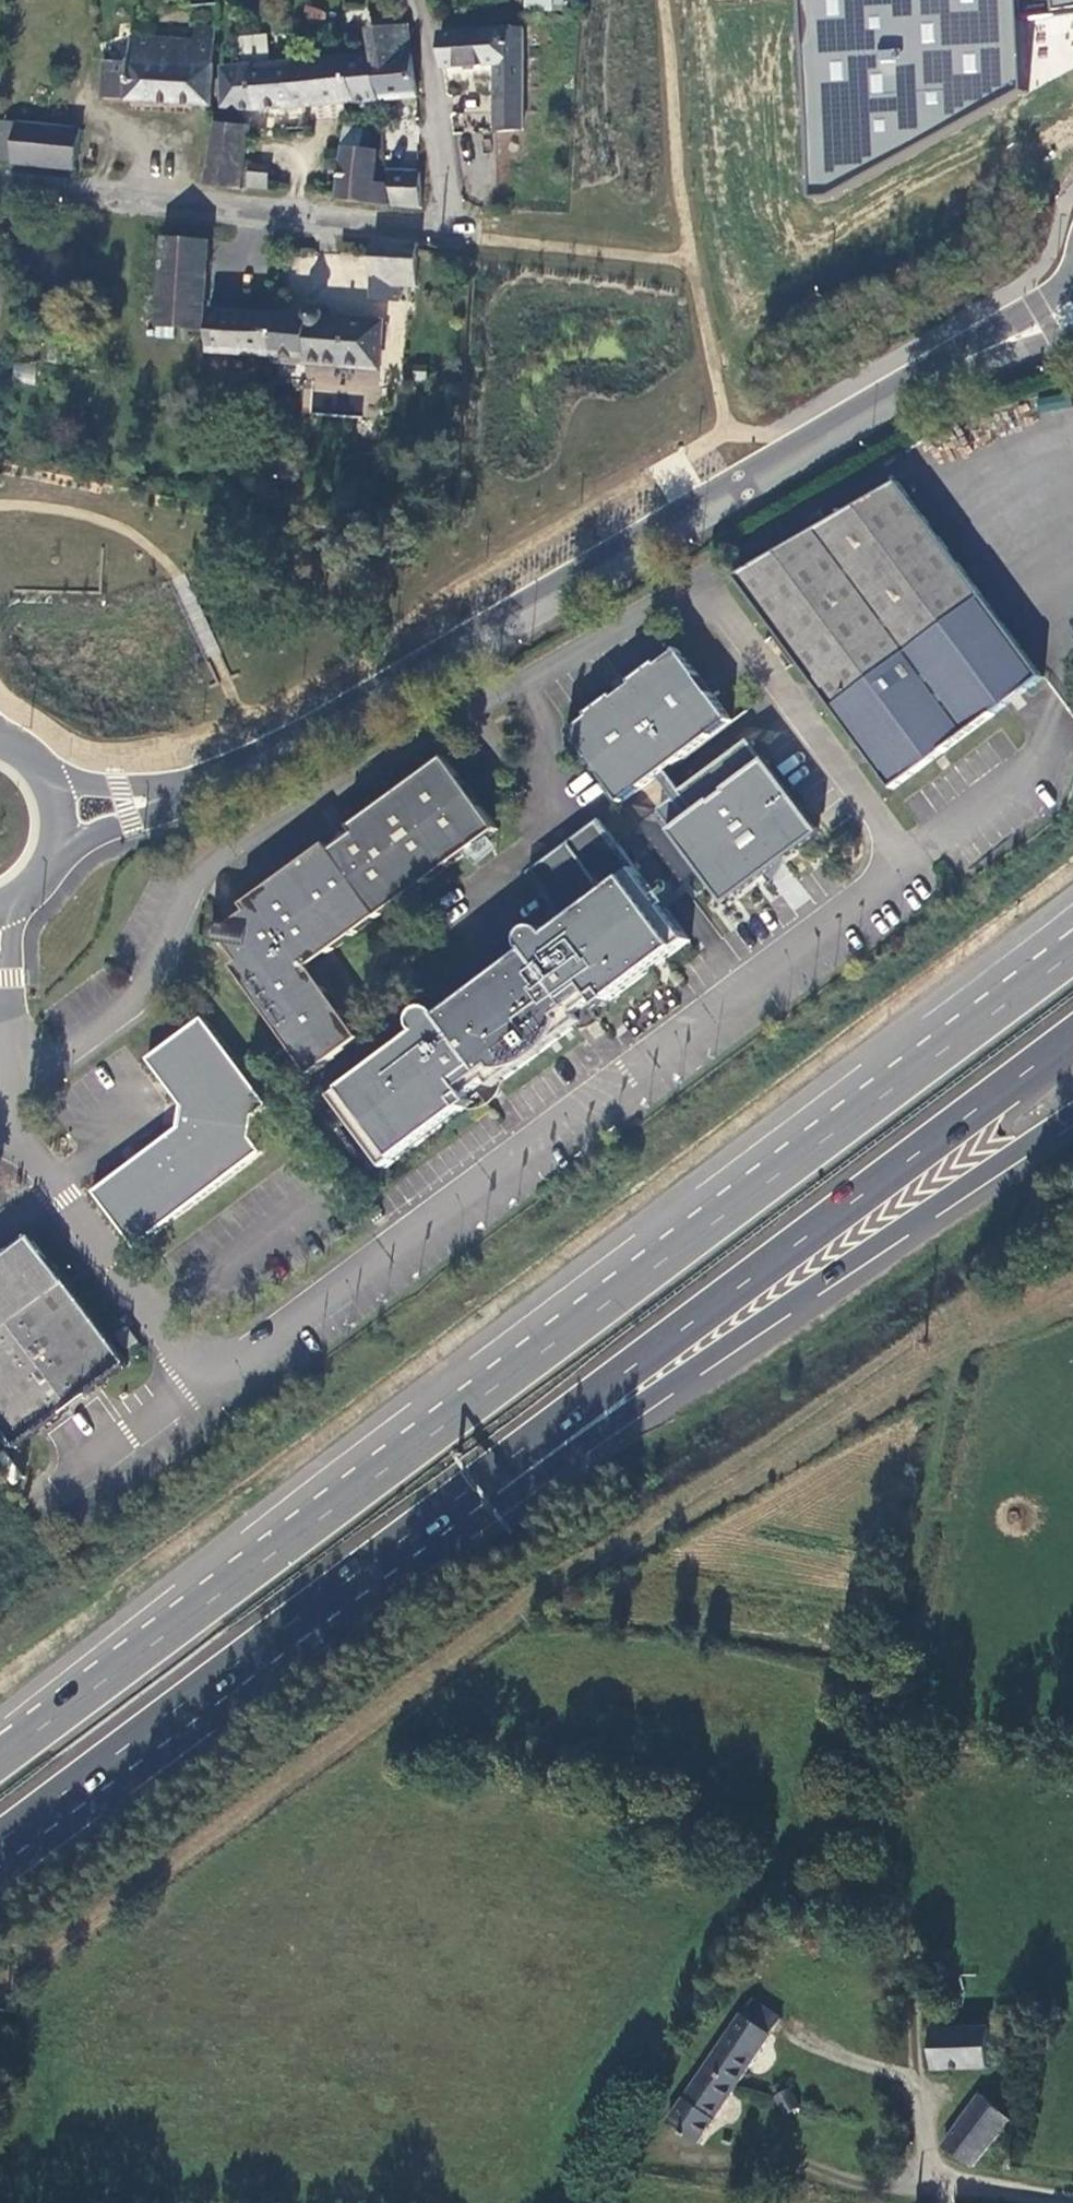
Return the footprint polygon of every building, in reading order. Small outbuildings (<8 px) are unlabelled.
[(563,0),(523,0),(523,7),(563,9),(563,0)] [(1024,18),(1023,0),(802,0),(812,204),(829,202),(1026,94),(1024,18)] [(1024,18),(1072,11),(1072,0),(1023,0),(1024,18)] [(126,100),(210,104),(214,67),(216,25),(195,24),(193,39),(129,36),(126,53),(126,62),(101,62),(101,99),(126,100)] [(383,56),(373,57),(377,99),(416,95),(414,61),(406,25),(379,28),(383,56)] [(522,28),(493,29),(493,68),(494,131),(524,132),(522,28)] [(441,69),(493,68),(493,29),(439,31),(441,69)] [(240,55),(267,53),(266,33),(239,35),(240,55)] [(351,101),(377,99),(373,57),(349,58),(351,101)] [(226,111),(351,101),(349,58),(348,58),(224,66),(226,111)] [(0,117),(0,161),(11,162),(17,120),(0,117)] [(17,120),(11,162),(82,171),(85,128),(17,120)] [(215,120),(206,183),(239,186),(249,125),(215,120)] [(344,127),(336,194),(336,200),(391,205),(385,183),(374,182),(376,151),(361,149),(363,129),(344,127)] [(248,166),(247,187),(268,189),(268,167),(248,166)] [(387,168),(396,206),(421,209),(419,170),(387,168)] [(203,329),(209,242),(165,240),(159,325),(203,329)] [(419,287),(419,252),(419,244),(373,240),(373,244),(370,284),(375,284),(375,299),(399,301),(401,287),(419,287)] [(307,318),(275,316),(273,357),(301,360),(301,365),(377,368),(381,324),(324,319),(320,312),(317,309),(313,309),(310,311),(307,318)] [(208,353),(273,357),(275,316),(212,311),(208,353)] [(737,577),(892,791),(992,717),(1043,680),(899,482),(737,577)] [(599,774),(621,802),(653,778),(670,800),(658,810),(725,899),(763,872),(768,877),(773,877),(781,869),(780,864),(776,860),(815,833),(748,741),(682,792),(664,769),(730,720),(676,649),(566,730),(599,774)] [(230,964),(307,1073),(360,1039),(307,965),(497,830),(446,757),(349,826),(353,832),(331,848),(326,842),(239,905),(242,913),(225,925),(215,925),(210,928),(208,932),(209,937),(213,942),(223,943),(235,960),(230,964)] [(328,1099),(384,1167),(490,1084),(492,1087),(580,1020),(578,1018),(599,1004),(601,1006),(685,941),(631,863),(638,857),(621,837),(638,825),(621,802),(527,873),(551,906),(563,922),(547,935),(543,931),(536,928),(529,930),(524,935),(522,942),(527,950),(440,1016),(436,1011),(429,1009),(422,1011),(417,1016),(417,1024),(421,1031),(328,1099)] [(179,1126),(94,1190),(135,1246),(259,1153),(250,1140),(252,1118),(268,1107),(203,1022),(149,1060),(181,1104),(179,1126)] [(14,1445),(124,1364),(34,1241),(0,1266),(0,1427),(14,1445)] [(128,1327),(117,1336),(128,1349),(139,1340),(128,1327)] [(751,2003),(706,2071),(738,2091),(769,2035),(779,2021),(751,2003)] [(982,2030),(924,2031),(926,2068),(980,2067),(982,2030)] [(706,2071),(670,2124),(698,2142),(707,2134),(738,2091),(706,2071)] [(1001,2121),(974,2099),(937,2146),(964,2168),(1001,2121)]
